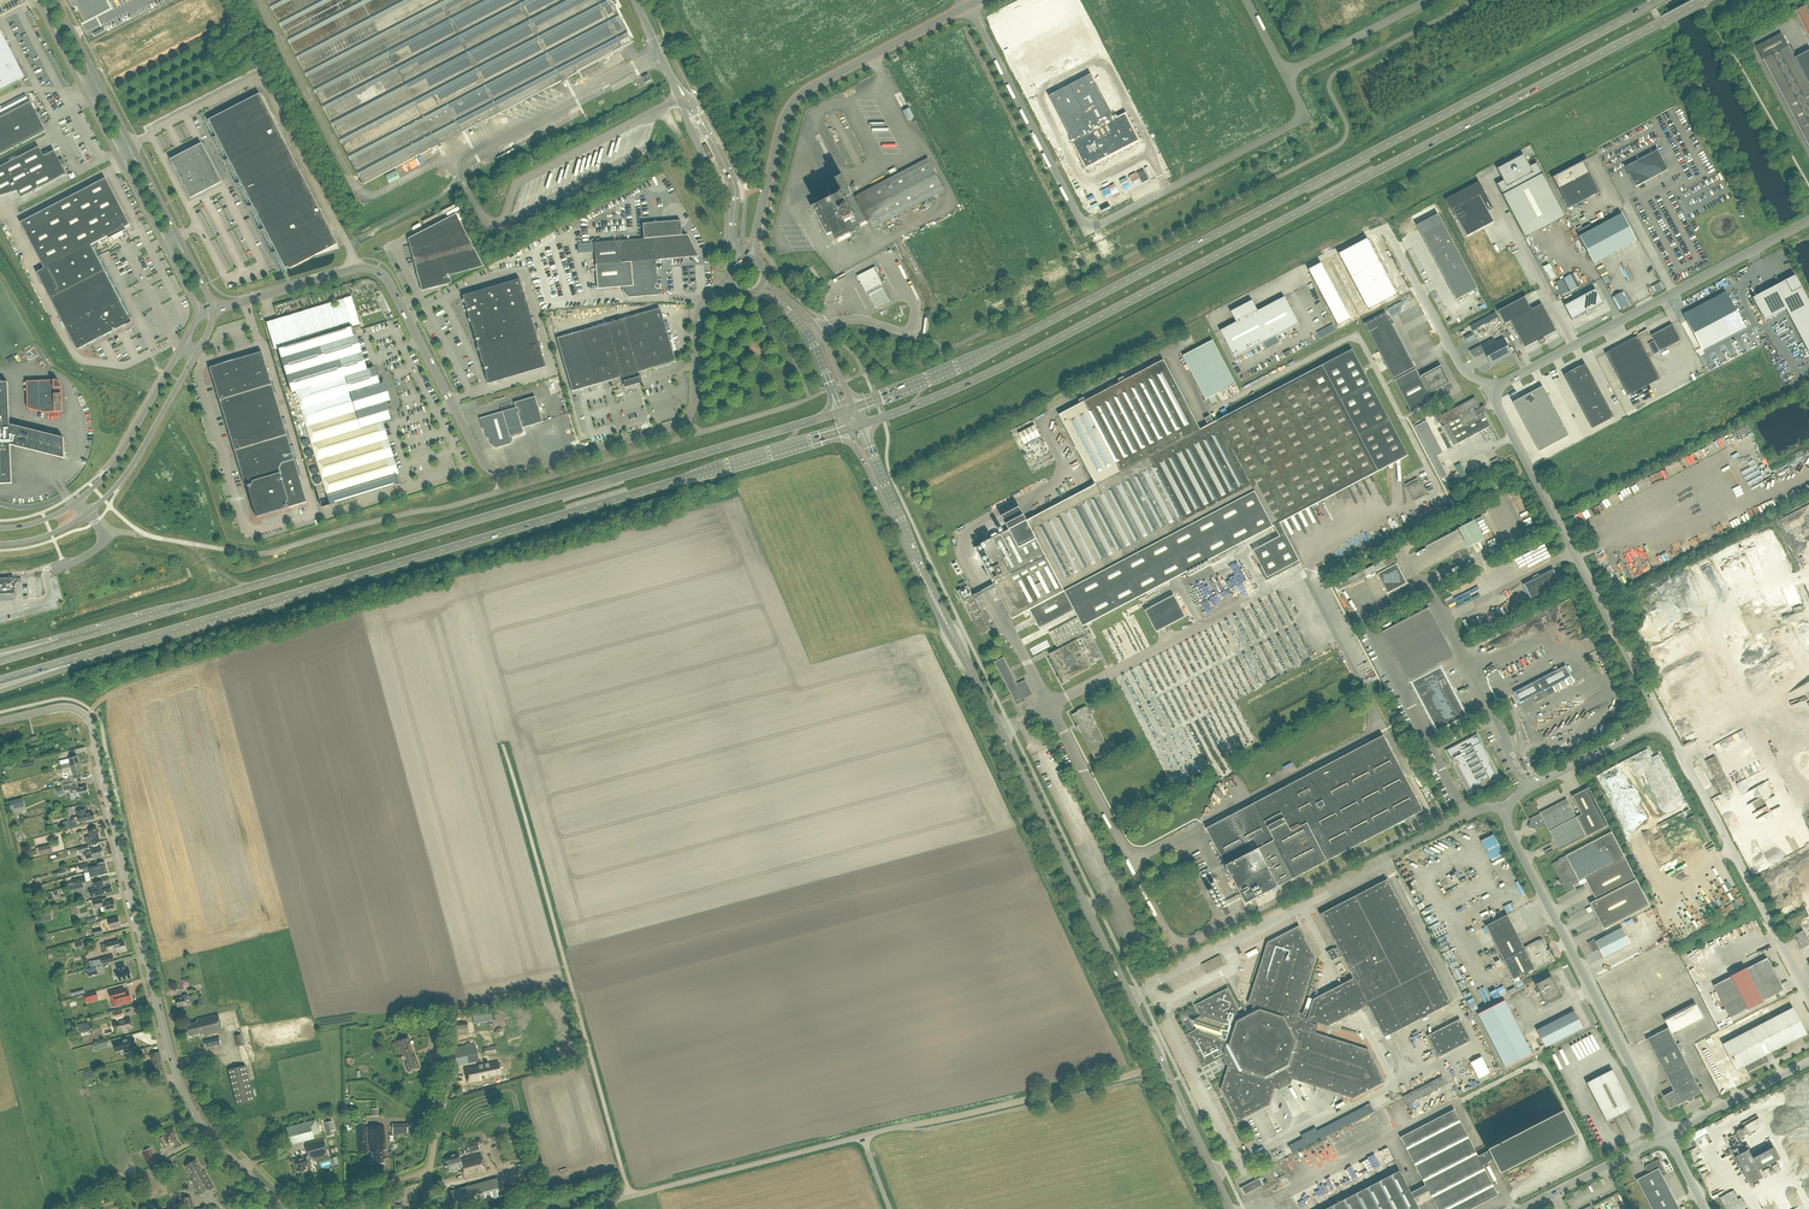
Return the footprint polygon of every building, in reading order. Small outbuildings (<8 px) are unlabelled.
[(550,88),(633,45),(610,0),(266,0),(363,185),(500,114),(505,115),(506,111),(511,112),(513,108),(517,109),(519,104),(523,106),(525,101),(530,103),(531,98),(536,99),(537,95),(542,96),(543,92),(548,93),(550,88)] [(1808,38),(1808,10),(1807,5),(1795,11),(1808,38)] [(1081,21),(1085,27),(1091,24),(1088,17),(1081,21)] [(1808,148),(1808,50),(1794,58),(1788,46),(1781,34),(1756,47),(1808,148)] [(19,81),(0,44),(0,92),(19,81)] [(1109,59),(1103,62),(1108,73),(1115,69),(1109,59)] [(648,74),(642,77),(645,84),(651,80),(648,74)] [(1050,96),(1049,96),(1072,141),(1074,144),(1082,140),(1086,146),(1081,149),(1090,166),(1138,141),(1126,116),(1116,121),(1092,74),(1075,83),(1077,86),(1051,99),(1050,96)] [(272,119),(260,94),(208,121),(221,145),(272,119)] [(0,122),(0,159),(47,135),(32,105),(0,122)] [(221,145),(234,170),(285,144),(272,119),(221,145)] [(1528,143),(1521,146),(1525,152),(1531,149),(1528,143)] [(181,179),(211,163),(201,144),(171,160),(181,179)] [(285,144),(234,170),(247,195),(298,168),(285,144)] [(710,159),(714,157),(707,144),(703,146),(710,159)] [(1063,144),(1054,149),(1058,156),(1067,151),(1063,144)] [(65,175),(66,176),(67,176),(66,174),(61,166),(65,164),(63,165),(61,160),(59,161),(54,153),(45,158),(39,147),(0,167),(0,197),(17,191),(21,198),(65,175)] [(1657,150),(1625,167),(1636,187),(1668,170),(1658,150),(1657,150)] [(874,228),(945,191),(928,159),(857,196),(857,197),(855,198),(844,178),(838,181),(839,185),(829,191),(828,188),(820,192),(827,205),(821,208),(820,204),(813,208),(828,236),(834,233),(839,244),(853,237),(854,239),(858,237),(856,233),(864,229),(863,227),(871,223),(874,228)] [(1525,238),(1565,217),(1537,163),(1528,168),(1523,159),(1501,170),(1503,173),(1502,174),(1504,177),(1505,177),(1506,180),(1497,185),(1525,238)] [(1554,177),(1552,178),(1553,178),(1569,208),(1596,194),(1596,195),(1600,193),(1598,189),(1597,187),(1596,186),(1595,184),(1595,183),(1594,181),(1593,181),(1592,178),(1591,176),(1591,175),(1590,175),(1586,167),(1583,162),(1582,162),(1577,165),(1573,167),(1572,167),(1568,169),(1567,169),(1568,170),(1566,171),(1566,170),(1565,170),(1565,171),(1561,173),(1559,174),(1558,174),(1554,176),(1554,177)] [(211,163),(181,179),(191,199),(221,182),(211,163)] [(259,219),(311,193),(298,168),(247,195),(259,219)] [(20,223),(44,269),(45,269),(92,245),(107,237),(108,240),(126,231),(125,228),(130,225),(106,179),(20,223)] [(1479,182),(1445,200),(1454,216),(1456,216),(1467,237),(1494,222),(1488,212),(1494,209),(1479,182)] [(311,193),(259,219),(272,244),(324,218),(311,193)] [(473,246),(456,214),(408,239),(415,262),(473,246)] [(1417,226),(1445,279),(1467,268),(1438,214),(1417,226)] [(1622,214),(1579,237),(1593,264),(1636,241),(1622,214)] [(315,258),(334,252),(341,250),(339,248),(324,218),(272,244),(285,269),(290,267),(291,268),(314,256),(315,258)] [(623,287),(623,292),(625,293),(624,294),(627,296),(627,295),(629,297),(658,294),(657,289),(659,289),(660,288),(660,285),(658,284),(657,284),(655,260),(677,258),(683,258),(698,256),(688,235),(681,235),(680,221),(643,224),(644,238),(594,242),(596,265),(598,289),(623,287)] [(1368,239),(1353,246),(1358,255),(1372,247),(1368,239)] [(1774,249),(1786,243),(1785,240),(1772,246),(1774,249)] [(92,245),(45,269),(44,269),(37,273),(50,299),(105,270),(92,245)] [(445,285),(451,283),(449,276),(483,267),(473,246),(415,262),(422,291),(440,286),(445,285)] [(1353,246),(1339,254),(1343,262),(1358,255),(1353,246)] [(1372,247),(1358,255),(1362,262),(1376,255),(1372,247)] [(1760,260),(1770,258),(1769,254),(1767,254),(1766,251),(1759,253),(1760,260)] [(1358,255),(1343,262),(1347,270),(1362,262),(1358,255)] [(1376,255),(1362,262),(1366,270),(1380,263),(1376,255)] [(1362,262),(1347,270),(1351,278),(1366,270),(1362,262)] [(1322,263),(1309,270),(1313,278),(1326,271),(1322,263)] [(1380,263),(1366,270),(1370,278),(1385,271),(1380,263)] [(858,276),(866,293),(883,285),(877,273),(878,272),(876,267),(858,276)] [(63,324),(91,310),(118,296),(105,270),(50,299),(63,324)] [(1366,270),(1351,278),(1356,286),(1370,278),(1366,270)] [(1326,271),(1313,278),(1317,286),(1330,279),(1326,271)] [(1385,271),(1370,278),(1374,286),(1389,279),(1385,271)] [(1795,275),(1752,298),(1764,321),(1785,310),(1808,352),(1808,302),(1795,275)] [(1370,278),(1356,286),(1360,294),(1374,286),(1370,278)] [(472,325),(529,309),(520,279),(463,296),(472,325)] [(1330,279),(1317,286),(1321,294),(1334,287),(1330,279)] [(1389,279),(1374,286),(1379,294),(1393,287),(1389,279)] [(1562,279),(1556,282),(1562,296),(1569,292),(1562,279)] [(1374,286),(1360,294),(1364,302),(1379,294),(1374,286)] [(1334,287),(1321,294),(1326,302),(1338,295),(1334,287)] [(1393,287),(1379,294),(1383,303),(1397,295),(1393,287)] [(869,295),(877,310),(890,303),(882,288),(869,295)] [(1590,310),(1603,303),(1596,289),(1564,306),(1572,320),(1585,313),(1587,315),(1591,313),(1590,310)] [(1379,294),(1364,302),(1368,310),(1383,303),(1379,294)] [(1338,295),(1326,302),(1330,310),(1343,303),(1338,295)] [(91,310),(104,336),(131,322),(118,296),(91,310)] [(1299,324),(1285,297),(1258,311),(1255,305),(1253,300),(1236,309),(1231,312),(1237,323),(1221,331),(1235,358),(1299,324)] [(1525,297),(1498,311),(1505,324),(1510,321),(1532,310),(1525,297)] [(1686,321),(1701,348),(1743,325),(1729,298),(1686,321)] [(1343,303),(1330,310),(1334,318),(1347,311),(1343,303)] [(1555,328),(1542,304),(1532,310),(1510,321),(1523,345),(1524,348),(1557,331),(1555,328)] [(640,381),(639,375),(638,372),(675,362),(660,308),(557,339),(572,392),(622,377),(623,380),(625,386),(639,382),(640,381)] [(480,354),(537,338),(529,309),(472,325),(480,354)] [(77,350),(104,336),(91,310),(63,324),(77,350)] [(1347,311),(1334,318),(1338,326),(1351,319),(1347,311)] [(1389,319),(1386,314),(1365,325),(1364,323),(1364,324),(1393,379),(1395,381),(1394,381),(1411,413),(1433,402),(1428,393),(1448,382),(1440,368),(1420,379),(1416,370),(1415,370),(1414,368),(1415,367),(1392,325),(1394,324),(1391,318),(1389,319)] [(1637,336),(1605,353),(1628,396),(1660,379),(1646,352),(1651,350),(1654,355),(1681,341),(1672,325),(1651,336),(1650,334),(1643,334),(1642,332),(1637,335),(1637,336)] [(292,394),(296,392),(325,487),(317,490),(322,507),(399,484),(381,423),(386,422),(380,404),(385,403),(380,386),(375,387),(370,370),(365,371),(352,327),(278,349),(292,394)] [(1472,333),(1464,337),(1467,342),(1475,338),(1472,333)] [(537,338),(480,354),(489,384),(546,367),(537,338)] [(1481,345),(1472,350),(1476,357),(1484,353),(1491,365),(1512,354),(1504,338),(1483,349),(1481,345)] [(1213,340),(1183,356),(1206,400),(1236,384),(1213,340)] [(1096,485),(1037,516),(1027,521),(1024,515),(1007,525),(1010,530),(975,549),(1012,619),(1029,610),(1039,629),(1074,611),(1078,619),(1050,633),(1052,637),(1059,651),(1050,655),(1064,681),(1069,679),(1090,667),(1089,665),(1100,659),(1090,640),(1094,638),(1087,625),(1186,572),(1189,577),(1212,564),(1210,560),(1274,526),(1280,537),(1253,551),(1267,578),(1300,561),(1280,523),(1408,456),(1352,350),(1201,430),(1164,360),(1059,416),(1096,485)] [(210,368),(220,401),(272,386),(262,352),(210,368)] [(1614,417),(1585,364),(1564,375),(1592,429),(1614,417)] [(557,374),(546,377),(550,392),(561,389),(557,374)] [(33,381),(33,395),(34,410),(45,413),(63,412),(62,387),(62,386),(61,386),(61,385),(61,384),(60,383),(59,382),(57,381),(56,381),(54,380),(33,381)] [(10,425),(8,382),(0,383),(0,484),(12,484),(10,445),(65,459),(64,438),(10,425)] [(282,419),(272,386),(220,401),(230,435),(282,419)] [(1513,402),(1539,451),(1569,436),(1543,386),(1513,402)] [(543,422),(535,397),(514,403),(516,408),(479,419),(481,418),(484,428),(486,428),(489,438),(491,437),(494,445),(496,446),(509,442),(510,440),(509,437),(521,433),(523,431),(522,428),(543,422)] [(1479,405),(1475,397),(1437,418),(1441,425),(1444,424),(1445,426),(1443,427),(1453,446),(1491,426),(1485,416),(1484,416),(1478,405),(1479,405)] [(205,418),(201,419),(207,438),(211,437),(205,418)] [(307,502),(282,419),(230,435),(245,485),(247,484),(256,517),(307,502)] [(1035,425),(1019,434),(1024,445),(1040,436),(1035,425)] [(1421,439),(1425,447),(1437,441),(1435,437),(1433,433),(1421,439)] [(1459,462),(1446,469),(1453,481),(1472,470),(1469,465),(1463,469),(1459,462)] [(1417,478),(1405,485),(1414,502),(1426,496),(1417,478)] [(1468,524),(1458,529),(1468,548),(1483,540),(1471,516),(1465,519),(1468,524)] [(1597,560),(1604,557),(1601,550),(1594,553),(1597,560)] [(1387,594),(1407,584),(1393,556),(1334,586),(1337,591),(1375,571),(1387,594)] [(1532,600),(1561,586),(1553,570),(1524,585),(1532,600)] [(15,593),(14,578),(13,578),(12,576),(10,576),(10,578),(0,578),(0,594),(15,593)] [(980,636),(990,630),(967,587),(965,582),(959,585),(961,590),(957,592),(980,636)] [(1186,617),(1174,595),(1145,611),(1157,632),(1186,617)] [(1398,661),(1409,682),(1436,734),(1469,717),(1442,665),(1455,658),(1444,637),(1398,661)] [(1536,703),(1575,683),(1572,676),(1570,677),(1565,666),(1527,686),(1536,703)] [(1026,701),(1020,690),(1011,695),(1017,706),(1026,701)] [(1078,712),(1072,716),(1077,724),(1078,727),(1095,759),(1101,756),(1102,758),(1110,753),(1109,752),(1110,752),(1095,724),(1096,724),(1092,715),(1091,715),(1087,708),(1086,708),(1085,707),(1077,711),(1078,712)] [(1490,782),(1499,777),(1477,734),(1446,751),(1468,794),(1480,787),(1490,782)] [(1384,735),(1208,828),(1247,903),(1412,816),(1412,817),(1423,811),(1384,735)] [(74,746),(75,754),(85,751),(83,744),(74,746)] [(71,763),(61,765),(62,769),(79,765),(77,756),(70,758),(71,763)] [(1732,788),(1732,787),(1725,772),(1724,772),(1716,757),(1708,761),(1712,770),(1711,770),(1723,792),(1724,792),(1732,788)] [(62,769),(63,773),(73,771),(74,775),(69,776),(70,780),(67,781),(66,780),(63,781),(63,782),(61,782),(62,786),(76,782),(75,779),(82,777),(81,773),(79,765),(62,769)] [(78,793),(79,797),(89,794),(87,786),(78,788),(77,782),(73,783),(62,786),(64,792),(70,790),(71,794),(78,793)] [(1530,828),(1532,829),(1534,828),(1535,831),(1546,826),(1559,851),(1608,826),(1588,788),(1572,796),(1581,815),(1576,817),(1567,799),(1540,813),(1540,814),(1529,819),(1531,822),(1530,823),(1529,826),(1530,828)] [(9,802),(11,811),(22,808),(20,799),(9,802)] [(65,813),(75,809),(73,804),(63,808),(65,813)] [(85,814),(84,810),(77,812),(78,817),(72,818),(72,820),(70,821),(71,828),(78,827),(77,822),(80,821),(80,823),(95,819),(93,812),(85,814)] [(100,839),(97,828),(88,830),(90,836),(86,837),(87,843),(93,842),(92,841),(100,839)] [(1558,881),(1562,885),(1563,885),(1566,891),(1573,888),(1572,885),(1585,879),(1596,900),(1590,903),(1604,929),(1649,906),(1611,832),(1558,859),(1559,860),(1552,864),(1560,879),(1558,881)] [(1438,839),(1431,841),(1433,848),(1440,846),(1438,839)] [(53,853),(51,844),(39,847),(39,848),(36,848),(38,857),(41,856),(53,853)] [(89,849),(88,845),(77,848),(78,852),(84,851),(86,859),(91,858),(91,859),(104,856),(101,847),(92,849),(89,849)] [(70,855),(70,854),(78,852),(77,848),(69,850),(69,851),(65,852),(66,856),(70,855)] [(80,870),(88,868),(89,872),(107,868),(105,863),(97,865),(89,866),(88,863),(79,865),(80,870)] [(90,877),(108,873),(107,868),(89,872),(90,877)] [(1226,1064),(1228,1067),(1221,1090),(1237,1122),(1270,1105),(1275,1089),(1280,1090),(1291,1084),(1293,1080),(1353,1098),(1385,1082),(1369,1050),(1316,1033),(1318,1025),(1311,1023),(1311,1021),(1327,1026),(1349,1015),(1368,1006),(1384,1038),(1452,1003),(1388,879),(1320,914),(1353,978),(1314,999),(1311,1009),(1305,1008),(1303,1013),(1299,1012),(1316,957),(1300,926),(1268,942),(1248,1003),(1254,1005),(1252,1010),(1248,1012),(1246,1008),(1243,1010),(1245,1014),(1235,1019),(1238,1009),(1227,988),(1195,1005),(1200,1016),(1192,1021),(1196,1030),(1185,1035),(1202,1068),(1222,1057),(1224,1060),(1224,1061),(1223,1061),(1223,1062),(1223,1063),(1223,1064),(1224,1064),(1225,1064),(1226,1064)] [(90,889),(92,897),(112,892),(111,885),(104,886),(103,881),(94,883),(95,888),(90,889)] [(1769,893),(1773,904),(1784,901),(1783,900),(1789,898),(1787,893),(1779,895),(1780,898),(1774,900),(1772,892),(1769,893)] [(104,907),(105,911),(116,908),(114,900),(108,901),(107,898),(94,901),(95,907),(100,906),(100,907),(104,907)] [(1535,969),(1535,970),(1551,963),(1551,962),(1552,962),(1552,961),(1553,961),(1553,960),(1553,959),(1553,958),(1553,957),(1552,956),(1553,953),(1550,952),(1550,951),(1550,949),(1548,948),(1544,941),(1544,940),(1543,940),(1542,940),(1542,939),(1541,939),(1540,939),(1539,940),(1524,947),(1507,915),(1486,926),(1513,980),(1535,969)] [(111,928),(121,926),(118,917),(109,919),(110,923),(105,924),(106,928),(111,927),(111,928)] [(1594,939),(1588,943),(1593,952),(1599,949),(1603,958),(1630,944),(1622,927),(1595,941),(1594,939)] [(102,928),(93,930),(94,937),(103,934),(102,928)] [(1803,931),(1794,935),(1801,948),(1808,944),(1808,942),(1803,931)] [(116,953),(126,950),(125,942),(123,943),(123,941),(119,942),(118,940),(106,943),(106,944),(101,945),(103,951),(108,950),(108,951),(115,949),(116,953)] [(1665,945),(1673,961),(1679,958),(1671,942),(1665,945)] [(1334,948),(1327,952),(1332,961),(1339,958),(1334,948)] [(102,964),(114,961),(113,955),(101,958),(102,964)] [(1759,962),(1756,963),(1746,969),(1745,968),(1731,976),(1714,986),(1730,1018),(1748,1009),(1748,1010),(1763,1002),(1763,1001),(1784,990),(1770,964),(1771,961),(1761,958),(1759,962)] [(124,963),(117,965),(118,972),(117,973),(119,981),(132,978),(129,969),(125,970),(125,968),(124,963)] [(96,967),(87,969),(89,976),(98,974),(96,967)] [(1551,976),(1536,984),(1545,1002),(1561,994),(1551,976)] [(131,1001),(128,990),(124,991),(124,989),(124,988),(110,992),(112,1000),(115,999),(116,1004),(117,1006),(126,1003),(126,1002),(131,1001)] [(85,995),(86,999),(87,1003),(98,1000),(97,997),(96,992),(85,995)] [(182,998),(177,999),(179,1007),(190,1004),(190,1002),(194,1001),(193,996),(189,997),(188,995),(182,997),(182,998)] [(1505,1068),(1532,1054),(1505,1000),(1478,1014),(1505,1068)] [(1745,1066),(1748,1071),(1764,1063),(1761,1058),(1806,1034),(1793,1008),(1723,1044),(1736,1071),(1745,1066)] [(1574,1010),(1544,1026),(1553,1043),(1583,1028),(1574,1010)] [(116,1032),(119,1032),(133,1028),(130,1018),(124,1020),(123,1017),(124,1017),(122,1011),(114,1013),(115,1019),(117,1018),(117,1022),(113,1023),(114,1027),(116,1032)] [(197,1023),(187,1025),(190,1036),(200,1034),(200,1036),(204,1035),(204,1037),(223,1032),(219,1014),(198,1019),(197,1023)] [(473,1017),(474,1024),(492,1021),(491,1014),(473,1017)] [(1459,1018),(1427,1036),(1438,1057),(1471,1040),(1459,1018)] [(88,1021),(78,1024),(80,1030),(90,1027),(88,1021)] [(1553,1043),(1544,1026),(1537,1030),(1545,1047),(1553,1043)] [(1692,1097),(1702,1092),(1699,1087),(1668,1027),(1647,1039),(1673,1090),(1664,1095),(1670,1108),(1687,1100),(1687,1101),(1688,1100),(1689,1101),(1690,1101),(1692,1100),(1693,1099),(1692,1098),(1693,1098),(1692,1097)] [(244,1045),(242,1034),(235,1036),(237,1046),(244,1045)] [(219,1037),(204,1040),(206,1047),(221,1043),(219,1037)] [(409,1072),(413,1070),(415,1069),(419,1068),(414,1055),(413,1053),(414,1052),(411,1043),(408,1037),(406,1037),(399,1040),(397,1041),(399,1047),(403,1056),(405,1061),(409,1072)] [(116,1051),(120,1050),(124,1049),(125,1053),(131,1051),(130,1048),(136,1046),(135,1043),(136,1043),(135,1041),(134,1038),(128,1040),(127,1039),(123,1040),(123,1041),(114,1043),(115,1047),(116,1051)] [(485,1055),(497,1053),(495,1046),(484,1048),(485,1055)] [(148,1055),(146,1048),(140,1049),(142,1057),(148,1055)] [(163,1067),(160,1052),(151,1054),(154,1069),(163,1067)] [(495,1062),(464,1068),(467,1084),(483,1081),(483,1079),(485,1079),(484,1077),(498,1074),(495,1062)] [(255,1100),(246,1065),(228,1070),(238,1105),(255,1100)] [(1587,1082),(1607,1121),(1632,1108),(1612,1069),(1587,1082)] [(1442,1076),(1403,1096),(1407,1104),(1446,1083),(1442,1076)] [(1301,1136),(1303,1139),(1289,1147),(1293,1154),(1374,1111),(1370,1104),(1318,1131),(1316,1128),(1301,1136)] [(1419,1208),(1414,1198),(1428,1191),(1438,1208),(1471,1208),(1498,1195),(1483,1166),(1494,1160),(1500,1172),(1576,1133),(1563,1110),(1488,1149),(1489,1151),(1478,1156),(1454,1110),(1401,1137),(1425,1185),(1411,1193),(1400,1171),(1325,1208),(1417,1208),(1419,1208)] [(291,1145),(314,1139),(313,1135),(319,1133),(316,1119),(286,1127),(291,1145)] [(325,1123),(328,1136),(333,1135),(332,1130),(334,1130),(332,1121),(325,1123)] [(383,1126),(357,1127),(358,1153),(370,1152),(371,1164),(383,1163),(382,1151),(384,1149),(383,1126)] [(1702,1126),(1689,1134),(1692,1139),(1705,1131),(1702,1126)] [(163,1137),(160,1137),(164,1148),(170,1146),(169,1143),(176,1140),(174,1134),(176,1134),(173,1127),(161,1132),(163,1137)] [(302,1159),(295,1160),(298,1172),(307,1170),(306,1167),(312,1165),(310,1159),(328,1155),(325,1140),(306,1145),(309,1156),(302,1158),(302,1159)] [(465,1153),(480,1149),(478,1141),(467,1144),(468,1147),(464,1148),(465,1153)] [(1735,1156),(1750,1184),(1762,1177),(1758,1170),(1780,1158),(1774,1147),(1752,1158),(1748,1150),(1735,1156)] [(151,1148),(144,1151),(150,1164),(156,1161),(151,1148)] [(451,1158),(443,1160),(447,1173),(462,1169),(464,1178),(485,1173),(480,1154),(459,1160),(458,1155),(454,1157),(454,1155),(451,1156),(451,1158)] [(1636,1180),(1651,1208),(1679,1208),(1662,1176),(1666,1174),(1658,1159),(1644,1167),(1648,1174),(1636,1180)] [(203,1172),(196,1160),(185,1166),(192,1178),(191,1179),(201,1195),(214,1187),(205,1171),(203,1172)] [(450,1191),(455,1208),(458,1208),(503,1196),(498,1178),(450,1191)] [(1263,1185),(1260,1178),(1255,1180),(1258,1187),(1263,1185)] [(1724,1207),(1725,1208),(1736,1208),(1745,1205),(1741,1198),(1738,1199),(1733,1191),(1724,1195),(1719,1198),(1724,1207)] [(395,1205),(395,1193),(387,1193),(388,1206),(395,1205)] [(191,1196),(183,1199),(186,1208),(193,1208),(194,1208),(191,1196)]
